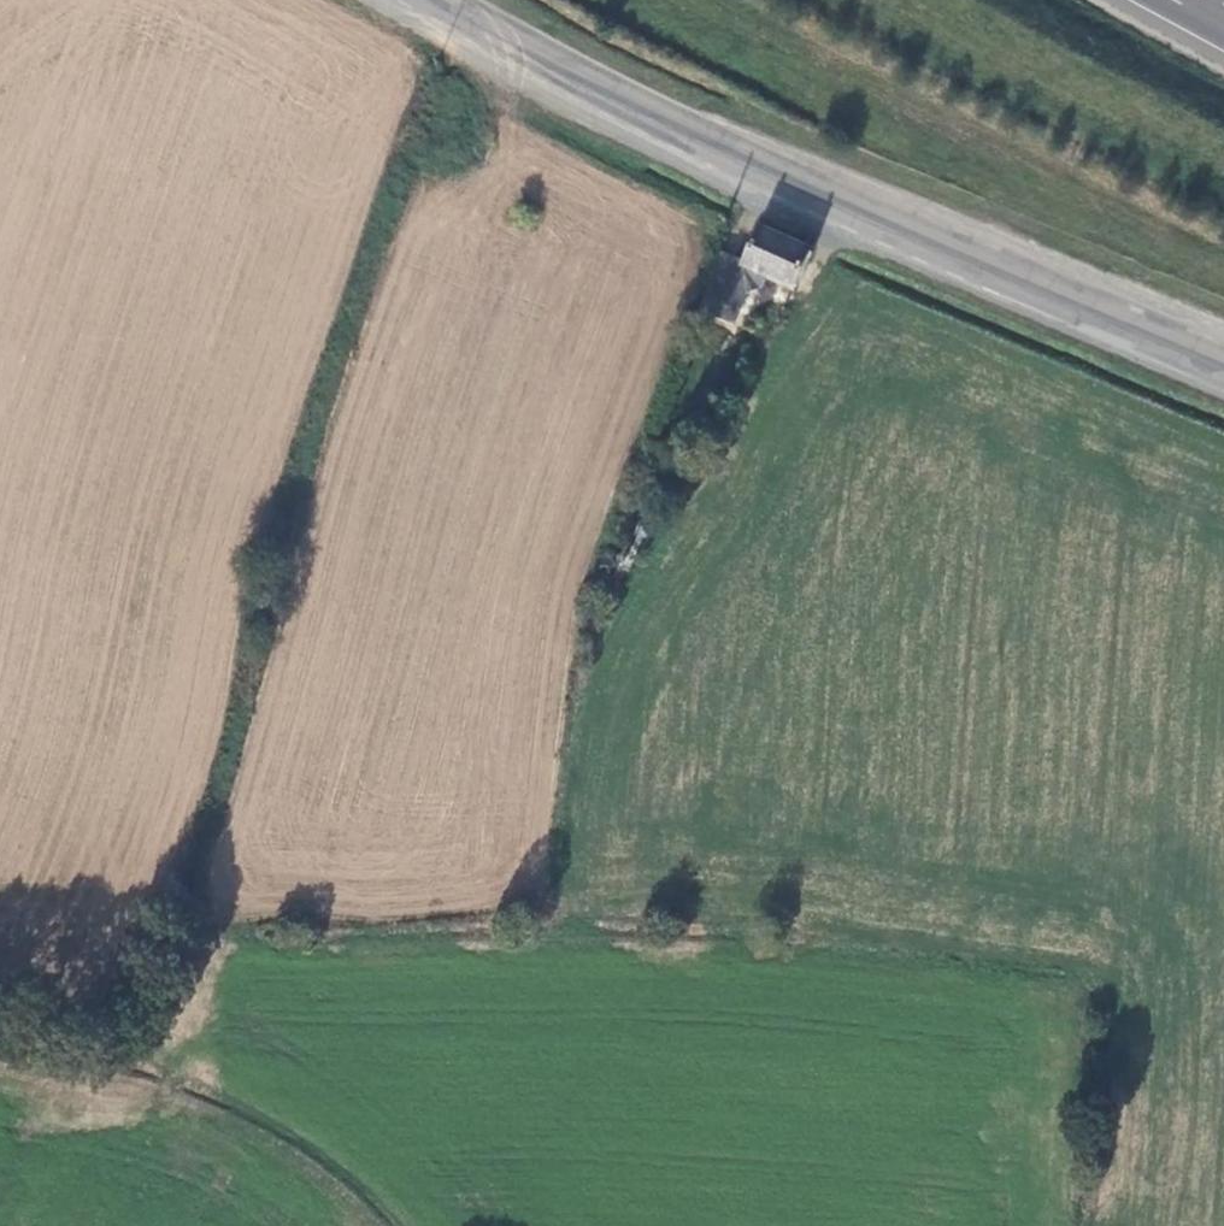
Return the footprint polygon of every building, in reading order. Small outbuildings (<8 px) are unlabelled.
[(812,250),(761,228),(747,259),(727,250),(716,273),(703,313),(734,325),(757,277),(795,292),(812,250)]
